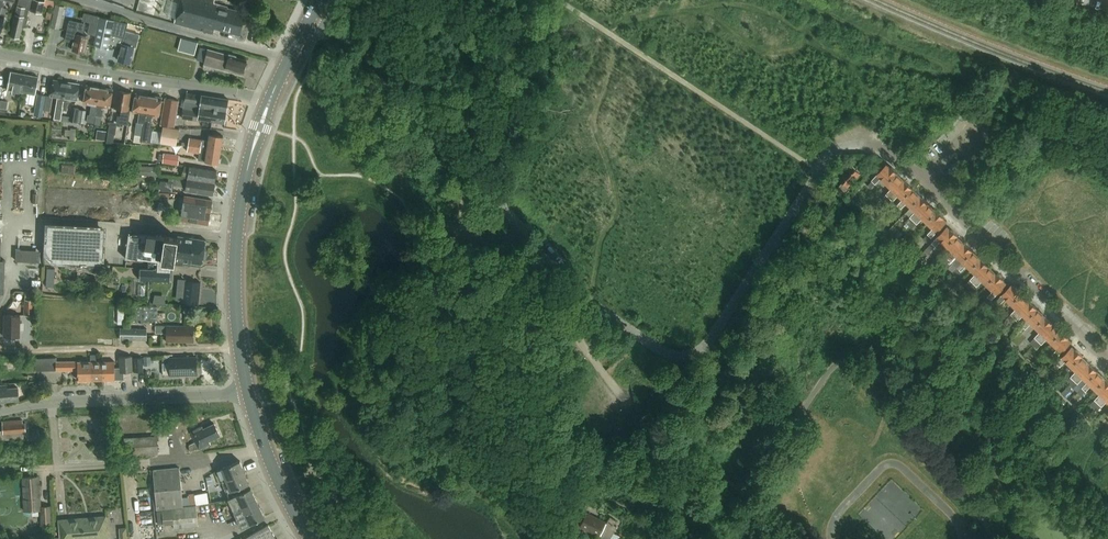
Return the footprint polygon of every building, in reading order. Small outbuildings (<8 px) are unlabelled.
[(30,11),(42,14),(45,2),(34,0),(19,0),(11,36),(20,38),(22,26),(26,27),(30,11)] [(239,35),(245,13),(245,12),(245,13),(229,8),(228,7),(214,3),(215,0),(181,0),(174,23),(213,34),(215,27),(239,33),(239,35)] [(65,7),(56,5),(51,26),(60,29),(65,7)] [(100,17),(92,15),(90,25),(98,27),(100,17)] [(126,32),(127,24),(101,18),(99,26),(96,38),(94,46),(108,49),(109,44),(111,36),(123,39),(121,47),(118,60),(131,63),(134,46),(136,47),(139,35),(126,32)] [(74,42),(73,50),(85,53),(89,36),(84,35),(86,24),(79,23),(74,42)] [(111,36),(109,44),(121,47),(123,39),(111,36)] [(183,38),(179,50),(196,55),(199,43),(183,38)] [(200,48),(197,61),(204,62),(204,63),(233,70),(243,73),(247,60),(237,57),(237,56),(229,54),(229,55),(200,48)] [(22,93),(25,75),(11,72),(8,90),(22,93)] [(36,95),(39,77),(25,75),(22,93),(36,95)] [(59,97),(64,98),(67,82),(54,80),(51,96),(53,96),(59,97)] [(64,98),(63,108),(67,109),(68,99),(77,100),(80,84),(67,82),(64,98)] [(96,116),(100,88),(87,85),(84,104),(91,105),(90,115),(96,116)] [(100,88),(96,116),(101,117),(102,106),(110,108),(113,90),(100,88)] [(116,124),(117,124),(128,125),(130,111),(128,111),(131,93),(118,91),(115,108),(121,109),(120,117),(118,116),(117,123),(116,124)] [(187,93),(183,118),(198,120),(198,119),(225,123),(229,99),(187,93)] [(38,94),(34,115),(42,117),(46,95),(38,94)] [(136,123),(136,125),(134,135),(142,136),(144,127),(144,126),(146,114),(149,96),(136,94),(133,112),(139,113),(138,123),(136,123)] [(47,95),(45,110),(51,111),(53,96),(51,96),(47,95)] [(152,115),(159,116),(162,98),(149,96),(146,114),(152,115)] [(61,121),(63,108),(64,98),(59,97),(55,120),(61,121)] [(165,99),(160,126),(163,126),(169,127),(175,128),(179,102),(165,99)] [(0,101),(0,108),(7,109),(8,101),(0,100),(0,101)] [(70,120),(78,121),(80,108),(73,106),(70,120)] [(78,121),(85,122),(87,110),(80,108),(78,121)] [(151,143),(154,128),(151,128),(153,117),(151,117),(152,115),(146,114),(144,126),(142,141),(151,143)] [(163,126),(160,143),(177,145),(180,129),(163,126)] [(107,141),(108,131),(98,130),(97,139),(107,141)] [(189,145),(221,150),(223,136),(210,134),(209,141),(190,138),(189,145)] [(219,164),(221,150),(189,145),(188,152),(199,154),(198,160),(205,161),(205,162),(219,164)] [(180,155),(164,153),(163,163),(178,165),(180,155)] [(78,170),(78,160),(65,160),(65,170),(78,170)] [(46,166),(46,161),(27,161),(27,171),(38,171),(38,166),(46,166)] [(848,186),(860,173),(850,163),(837,177),(842,182),(835,189),(843,196),(850,188),(848,186)] [(888,164),(868,185),(871,188),(876,184),(882,178),(887,183),(898,172),(892,167),(891,167),(888,164)] [(160,167),(141,166),(141,176),(159,176),(160,167)] [(184,166),(182,176),(188,177),(188,179),(215,183),(217,171),(190,167),(184,166)] [(879,198),(867,211),(872,216),(885,202),(905,181),(898,174),(899,173),(898,172),(887,183),(892,188),(887,194),(883,199),(879,198)] [(187,187),(186,191),(213,195),(215,183),(188,179),(188,181),(187,187)] [(168,182),(159,181),(158,191),(171,192),(172,182),(168,182)] [(905,181),(885,202),(889,206),(894,201),(899,195),(904,199),(914,189),(905,181)] [(912,207),(922,197),(914,189),(904,199),(898,205),(894,210),(897,213),(902,208),(902,209),(907,203),(912,207)] [(111,208),(125,203),(122,194),(108,199),(111,208)] [(183,208),(210,213),(212,200),(185,196),(183,208)] [(911,217),(906,222),(910,225),(930,205),(922,197),(912,207),(916,211),(911,217)] [(929,223),(939,212),(938,211),(937,212),(930,205),(910,225),(913,229),(918,224),(923,218),(929,223)] [(912,207),(906,213),(911,217),(916,211),(912,207)] [(208,225),(210,213),(183,208),(181,220),(208,225)] [(799,228),(806,233),(819,213),(812,208),(799,228)] [(929,234),(924,239),(927,242),(947,221),(944,218),(945,218),(939,212),(929,223),(934,228),(928,234),(929,234)] [(151,225),(152,218),(130,216),(129,223),(151,225)] [(105,267),(107,226),(46,223),(44,255),(52,264),(105,267)] [(947,246),(958,235),(952,229),(951,230),(948,227),(933,243),(936,246),(942,241),(947,246)] [(129,235),(126,258),(149,260),(158,261),(172,262),(174,262),(175,261),(176,248),(178,239),(148,234),(129,235)] [(947,257),(942,261),(946,265),(966,244),(958,236),(959,236),(958,235),(947,246),(952,251),(947,256),(947,257)] [(178,239),(176,248),(204,252),(206,240),(178,236),(178,239)] [(928,248),(931,251),(932,251),(936,246),(933,243),(928,248)] [(966,244),(946,265),(949,268),(954,263),(960,258),(964,262),(974,251),(966,244)] [(174,262),(174,264),(191,266),(191,263),(203,265),(204,252),(176,248),(175,261),(174,262)] [(927,248),(921,254),(925,258),(929,254),(931,251),(928,248),(927,248)] [(958,267),(954,272),(957,276),(962,271),(967,265),(972,269),(982,259),(974,251),(964,262),(958,267)] [(971,280),(966,284),(970,288),(990,267),(982,259),(972,269),(976,274),(971,279),(971,280)] [(140,268),(140,280),(171,281),(172,264),(172,262),(158,261),(149,260),(149,269),(140,268)] [(990,267),(970,288),(973,291),(978,286),(983,281),(989,286),(999,275),(998,274),(990,267)] [(980,312),(987,305),(1007,284),(1004,281),(1005,280),(999,275),(989,286),(994,291),(988,296),(989,297),(984,301),(977,308),(980,312)] [(51,277),(43,281),(46,288),(54,284),(51,277)] [(183,301),(183,302),(199,303),(199,302),(200,281),(185,280),(184,288),(183,301)] [(1013,284),(988,310),(993,314),(1002,305),(1001,304),(1006,298),(1012,304),(1022,292),(1017,287),(1016,287),(1013,284)] [(1012,315),(1007,319),(1010,323),(1031,302),(1023,294),(1023,293),(1022,292),(1012,304),(1017,309),(1011,314),(1012,315)] [(168,302),(168,293),(156,294),(157,303),(168,302)] [(35,301),(25,301),(24,316),(34,317),(35,301)] [(1031,302),(1010,323),(1014,326),(1018,321),(1024,315),(1028,319),(1038,309),(1031,302)] [(131,306),(131,320),(157,321),(158,307),(131,306)] [(1023,325),(1018,330),(1022,333),(1026,329),(1032,323),(1036,327),(1046,317),(1038,309),(1028,319),(1023,325)] [(20,337),(20,315),(5,315),(4,337),(20,337)] [(1036,338),(1031,342),(1034,346),(1054,325),(1046,317),(1036,327),(1041,332),(1035,337),(1036,338)] [(1054,325),(1034,346),(1038,349),(1042,344),(1048,338),(1053,343),(1064,333),(1063,331),(1062,332),(1054,325)] [(168,342),(194,342),(194,327),(168,326),(157,326),(157,333),(168,333),(168,342)] [(120,340),(147,340),(147,329),(121,328),(120,340)] [(1053,354),(1049,359),(1052,363),(1072,342),(1069,339),(1069,338),(1064,333),(1053,343),(1059,348),(1053,354)] [(1073,347),(1053,368),(1056,371),(1061,366),(1066,361),(1072,366),(1083,355),(1077,349),(1076,350),(1073,347)] [(90,355),(90,356),(91,362),(91,380),(103,380),(103,362),(96,362),(96,355),(90,355)] [(1070,385),(1090,364),(1083,356),(1083,355),(1072,366),(1077,371),(1071,377),(1072,377),(1067,382),(1070,385)] [(48,357),(48,370),(78,370),(78,381),(91,380),(91,362),(78,362),(55,361),(55,357),(48,357)] [(133,371),(133,359),(133,357),(120,357),(120,370),(120,373),(124,373),(133,373),(133,371)] [(163,375),(170,375),(197,374),(196,357),(163,358),(163,375)] [(142,359),(133,359),(133,371),(138,371),(143,371),(142,359)] [(103,362),(103,380),(124,380),(124,373),(120,373),(120,370),(115,370),(115,361),(103,362)] [(1088,382),(1098,371),(1090,364),(1070,385),(1074,388),(1078,383),(1079,383),(1084,378),(1088,382)] [(1096,390),(1106,379),(1098,371),(1088,382),(1083,387),(1083,388),(1078,392),(1082,396),(1086,391),(1087,391),(1092,385),(1096,390)] [(1091,405),(1094,408),(1107,394),(1107,381),(1106,379),(1096,390),(1101,394),(1095,400),(1096,400),(1091,405)] [(19,400),(18,388),(7,389),(6,385),(0,386),(0,402),(19,400)] [(1094,408),(1098,411),(1102,406),(1103,406),(1107,401),(1107,394),(1094,408)] [(168,418),(169,432),(177,432),(176,418),(168,418)] [(26,431),(26,423),(23,423),(23,420),(3,422),(3,431),(0,431),(0,440),(24,438),(23,432),(26,431)] [(210,441),(220,436),(214,423),(203,429),(202,426),(191,432),(196,443),(189,445),(189,450),(190,451),(200,449),(211,444),(210,441)] [(125,456),(158,454),(157,436),(124,438),(125,456)] [(249,489),(247,485),(249,484),(240,461),(217,470),(226,493),(227,492),(230,498),(249,489)] [(162,509),(183,507),(182,498),(179,468),(153,470),(157,510),(162,509)] [(39,510),(39,506),(39,498),(40,498),(39,479),(36,480),(36,477),(23,477),(24,499),(25,511),(39,510)] [(242,528),(265,518),(251,488),(249,489),(230,498),(228,499),(242,528)] [(189,498),(182,498),(183,507),(196,506),(194,494),(189,495),(189,498)] [(39,506),(39,510),(40,525),(51,524),(50,506),(39,506)] [(183,507),(162,509),(164,525),(173,524),(174,529),(198,526),(196,506),(183,507)] [(631,519),(642,524),(645,517),(635,512),(631,519)] [(606,522),(587,513),(580,526),(607,538),(609,538),(615,526),(613,524),(615,520),(609,516),(607,520),(606,522)] [(106,516),(59,520),(61,538),(108,538),(106,516)] [(268,525),(244,538),(277,538),(268,525)] [(118,528),(118,538),(126,538),(125,528),(118,528)]
